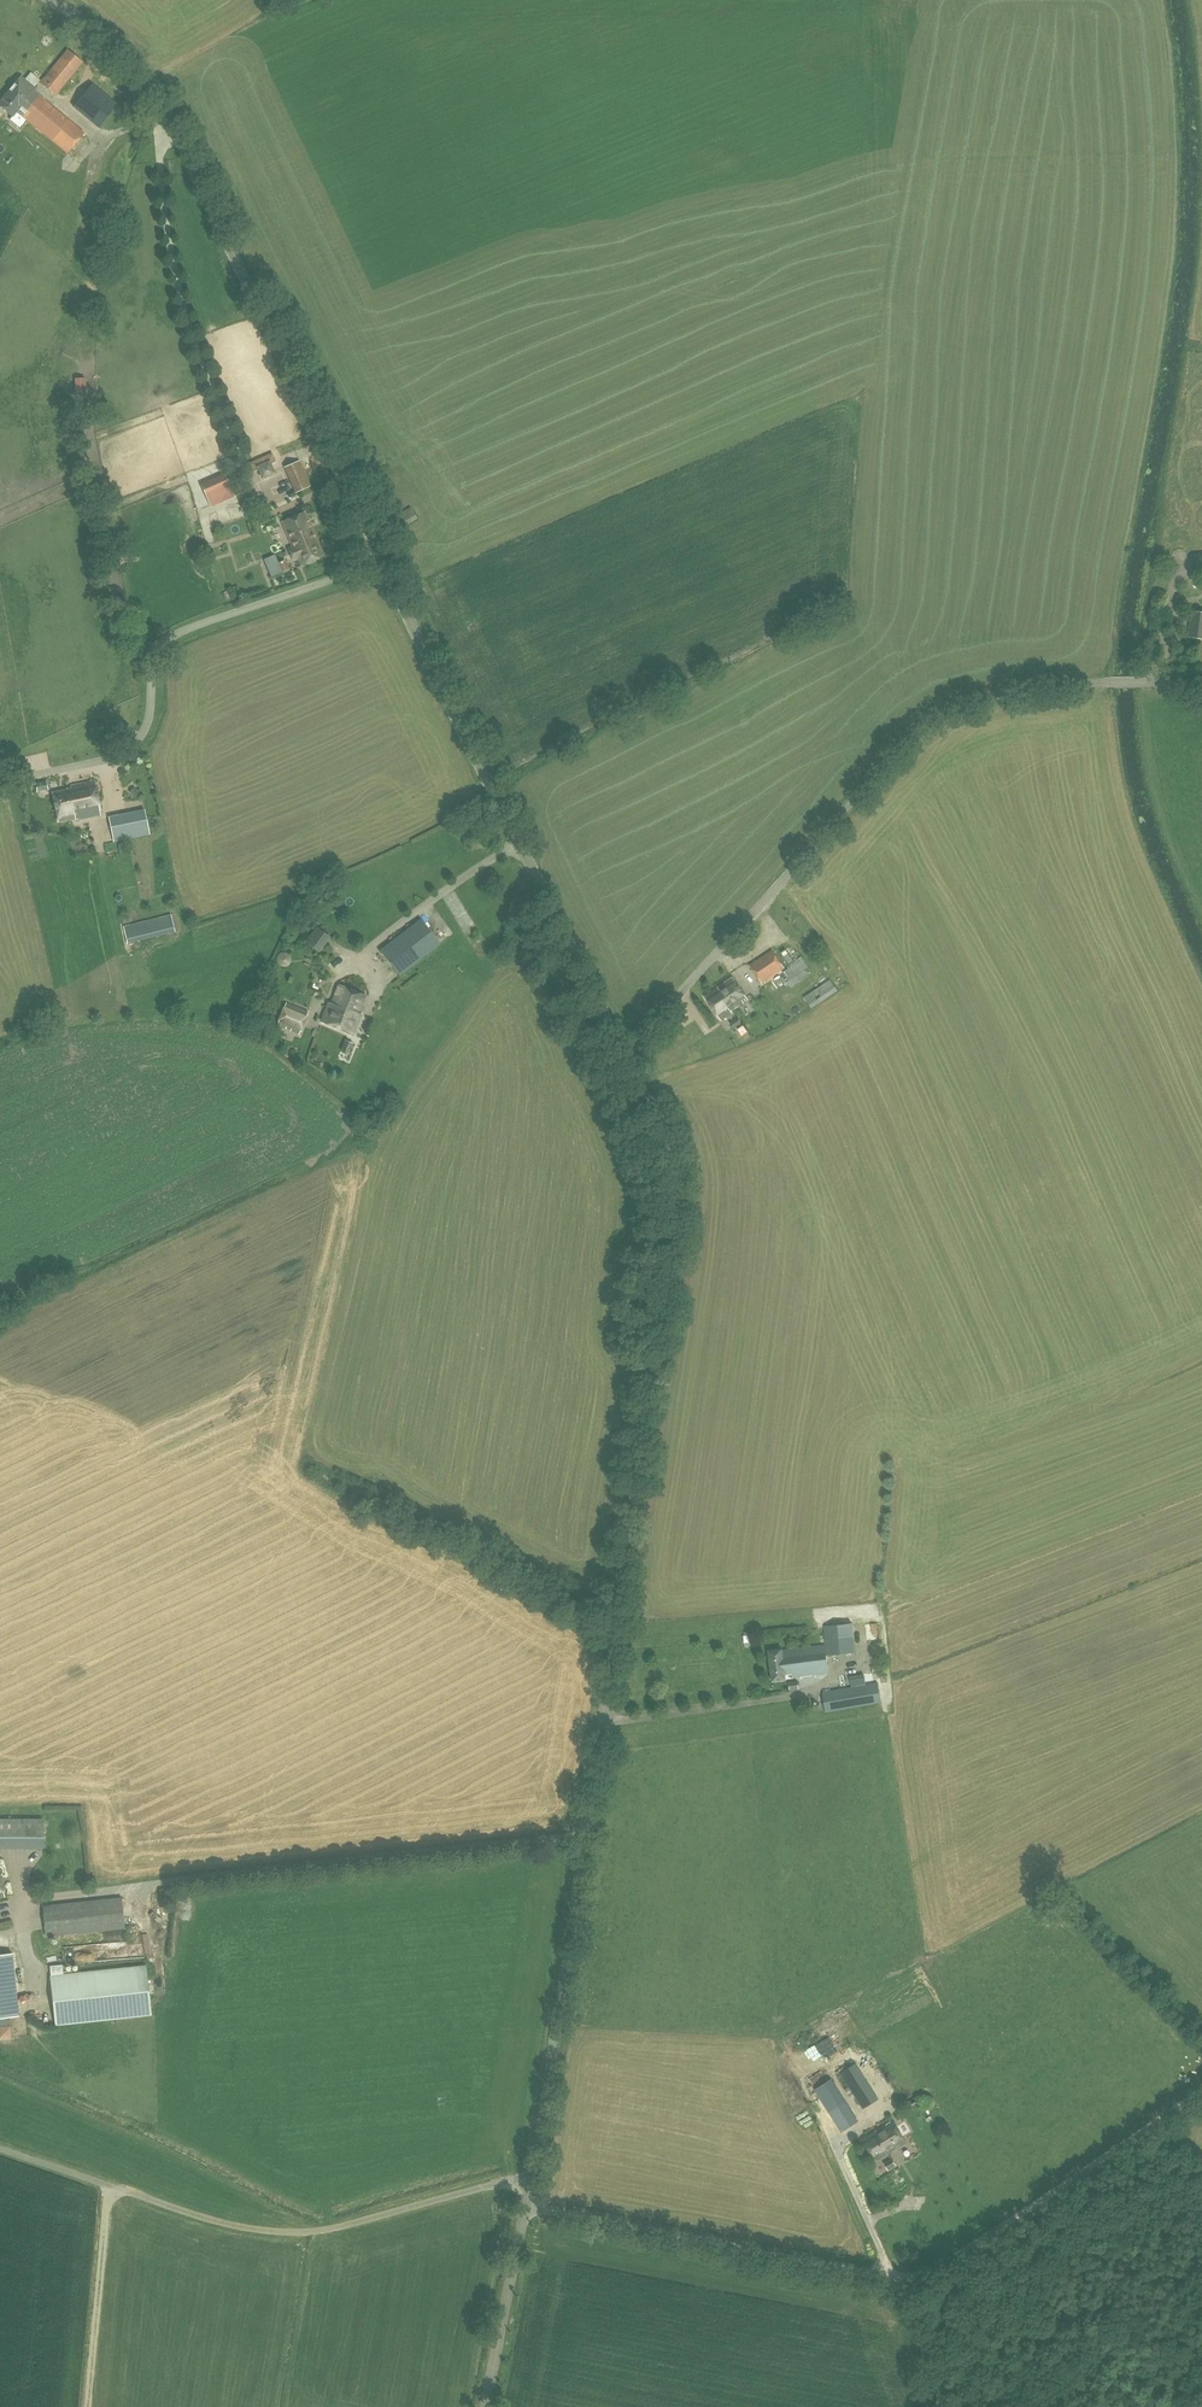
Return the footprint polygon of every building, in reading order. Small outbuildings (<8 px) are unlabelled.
[(83,62),(68,49),(40,83),(55,95),(83,62)] [(67,153),(84,133),(34,91),(35,89),(21,76),(0,101),(0,106),(2,108),(14,118),(18,113),(67,153)] [(94,83),(74,106),(99,127),(119,104),(94,83)] [(259,469),(263,478),(274,473),(270,464),(275,461),(272,454),(250,463),(253,471),(259,469)] [(295,482),(298,490),(310,485),(299,462),(286,467),(293,483),(295,482)] [(201,484),(207,496),(230,486),(225,473),(201,484)] [(207,496),(211,507),(235,496),(230,486),(207,496)] [(392,518),(398,529),(417,518),(411,507),(392,518)] [(296,556),(301,565),(324,555),(305,511),(281,521),(293,547),(291,548),(294,557),(296,556)] [(278,563),(282,572),(289,569),(285,560),(278,563)] [(298,584),(305,582),(302,574),(295,576),(298,584)] [(279,584),(282,591),(289,589),(286,581),(279,584)] [(1201,638),(1201,612),(1191,610),(1188,637),(1201,638)] [(35,783),(37,792),(48,789),(46,781),(35,783)] [(52,793),(58,822),(75,818),(75,820),(100,815),(99,810),(100,810),(94,781),(70,785),(71,789),(52,793)] [(137,790),(132,794),(136,799),(141,794),(137,790)] [(109,817),(114,841),(149,834),(145,810),(109,817)] [(124,927),(128,943),(175,931),(171,915),(124,927)] [(380,950),(399,975),(440,944),(421,919),(380,950)] [(308,943),(319,951),(330,937),(318,928),(308,943)] [(750,965),(762,982),(784,967),(772,950),(750,965)] [(285,953),(284,952),(283,953),(282,953),(281,953),(280,954),(279,955),(278,956),(278,957),(278,959),(278,961),(278,962),(279,963),(280,964),(281,965),(283,965),(284,966),(285,965),(286,965),(287,965),(289,964),(290,963),(290,962),(291,960),(291,958),(291,957),(290,956),(289,955),(288,954),(286,953),(285,953)] [(787,981),(793,991),(799,986),(801,984),(799,981),(812,973),(801,956),(789,964),(791,967),(783,972),(789,981),(787,981)] [(801,992),(812,1007),(838,990),(827,973),(801,992)] [(705,996),(721,1020),(732,1013),(731,1010),(748,999),(733,976),(705,996)] [(321,1022),(353,1035),(361,1014),(358,1013),(365,995),(339,985),(331,1004),(329,1003),(321,1022)] [(290,1030),(299,1034),(308,1012),(286,1003),(277,1025),(286,1029),(287,1027),(290,1029),(290,1030)] [(730,1022),(734,1028),(742,1023),(738,1017),(730,1022)] [(341,1050),(349,1054),(354,1043),(345,1039),(341,1050)] [(824,1625),(827,1655),(855,1652),(852,1623),(824,1625)] [(768,1650),(772,1680),(786,1679),(786,1678),(793,1677),(793,1676),(829,1672),(825,1645),(782,1650),(782,1648),(768,1650)] [(843,1686),(878,1680),(876,1668),(841,1674),(843,1686)] [(789,1682),(790,1690),(799,1689),(798,1681),(789,1682)] [(823,1692),(825,1711),(882,1702),(878,1682),(823,1692)] [(43,1847),(43,1819),(0,1820),(0,1848),(43,1847)] [(43,1906),(46,1935),(125,1927),(122,1898),(43,1906)] [(19,2015),(12,1952),(0,1954),(0,2017),(19,2015)] [(50,1975),(55,2024),(151,2014),(146,1965),(63,1974),(62,1964),(50,1965),(51,1975),(50,1975)] [(853,2093),(853,2095),(859,2091),(869,2085),(855,2064),(840,2073),(848,2087),(853,2093)] [(815,2089),(841,2130),(854,2122),(828,2081),(815,2089)] [(853,2093),(848,2087),(844,2089),(848,2096),(853,2093)] [(861,2104),(868,2100),(865,2093),(857,2096),(861,2104)] [(862,2138),(876,2161),(907,2142),(893,2119),(862,2138)] [(884,2163),(888,2169),(896,2164),(892,2158),(884,2163)]
